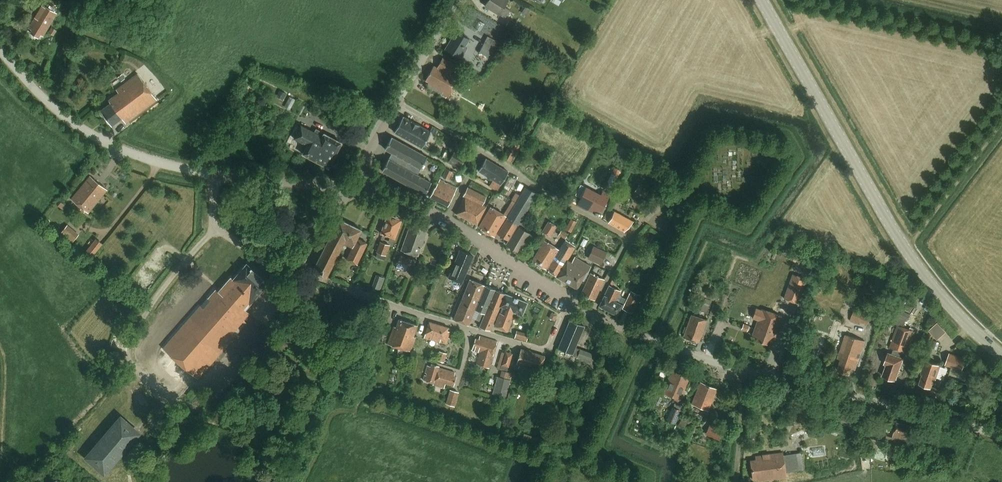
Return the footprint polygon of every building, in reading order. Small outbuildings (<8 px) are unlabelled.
[(508,1),(506,0),(488,0),(483,8),(502,19),(507,12),(503,9),(508,1)] [(28,28),(32,30),(30,33),(38,38),(40,34),(44,36),(57,13),(42,4),(28,28)] [(526,6),(521,13),(526,16),(530,9),(526,6)] [(518,27),(508,21),(505,27),(515,33),(518,27)] [(51,27),(48,32),(53,35),(56,30),(51,27)] [(464,47),(468,39),(456,32),(445,50),(461,59),(467,49),(464,47)] [(493,55),(498,43),(487,38),(479,54),(488,58),(491,53),(493,55)] [(434,67),(430,75),(454,88),(460,77),(452,72),(455,65),(443,58),(437,69),(434,67)] [(125,124),(156,101),(138,75),(116,90),(119,93),(108,101),(110,103),(100,110),(112,126),(122,119),(125,124)] [(430,75),(426,82),(428,84),(427,87),(448,99),(454,88),(430,75)] [(411,120),(404,116),(395,132),(423,148),(431,132),(420,126),(420,125),(411,120)] [(329,168),(342,142),(323,133),(322,136),(300,125),(293,138),(307,145),(302,154),(329,168)] [(717,145),(724,142),(722,137),(715,140),(717,145)] [(391,154),(381,172),(382,172),(423,195),(423,196),(424,196),(431,184),(430,184),(416,176),(426,158),(392,139),(391,138),(384,150),(385,150),(391,154)] [(513,138),(502,159),(508,162),(519,142),(513,138)] [(451,151),(455,144),(451,141),(446,148),(451,151)] [(454,150),(447,164),(459,170),(466,156),(462,155),(466,148),(458,144),(455,151),(454,150)] [(478,171),(501,184),(509,172),(486,158),(478,171)] [(453,172),(447,169),(443,177),(449,180),(453,172)] [(87,213),(106,190),(89,176),(70,199),(87,213)] [(447,206),(456,188),(440,180),(431,198),(447,206)] [(601,195),(587,187),(581,184),(574,196),(581,199),(577,205),(586,210),(593,210),(595,208),(599,210),(602,210),(610,194),(603,191),(601,195)] [(644,197),(648,190),(639,185),(635,191),(644,197)] [(515,202),(497,234),(508,240),(505,244),(519,252),(530,234),(517,226),(536,193),(524,186),(520,194),(514,191),(510,199),(515,202)] [(482,206),(487,198),(467,188),(462,196),(465,197),(456,215),(476,225),(485,208),(482,206)] [(538,217),(547,202),(541,199),(536,208),(533,206),(529,212),(538,217)] [(493,237),(504,216),(490,208),(478,229),(493,237)] [(624,232),(633,222),(614,211),(610,209),(604,219),(608,222),(608,223),(619,229),(624,232)] [(391,245),(400,219),(386,214),(379,234),(390,238),(388,243),(391,245)] [(570,232),(576,222),(570,219),(564,229),(570,232)] [(324,246),(310,271),(325,278),(343,243),(352,247),(345,260),(356,265),(367,243),(356,238),(360,230),(338,220),(326,241),(324,240),(321,245),(324,246)] [(548,223),(547,222),(541,232),(543,233),(542,234),(547,237),(548,236),(550,237),(556,227),(554,226),(555,226),(549,222),(548,223)] [(417,257),(426,230),(410,224),(400,251),(417,257)] [(79,234),(68,225),(61,233),(72,242),(79,234)] [(565,238),(568,233),(561,229),(558,235),(565,238)] [(544,241),(532,262),(546,270),(558,249),(544,241)] [(563,241),(558,249),(546,270),(556,277),(574,247),(563,241)] [(386,255),(390,245),(380,242),(376,252),(386,255)] [(601,265),(607,252),(593,246),(587,259),(601,265)] [(459,251),(448,277),(449,278),(456,281),(462,283),(473,256),(459,251)] [(412,259),(401,255),(398,262),(409,266),(412,259)] [(573,276),(581,262),(574,258),(571,263),(566,260),(556,277),(569,285),(575,277),(573,276)] [(582,279),(590,267),(581,262),(573,276),(575,277),(569,285),(575,289),(581,279),(582,279)] [(251,302),(267,284),(245,265),(232,281),(229,279),(218,292),(216,290),(207,299),(206,298),(145,368),(181,400),(246,325),(243,322),(256,306),(251,302)] [(426,283),(429,277),(419,273),(417,279),(426,283)] [(594,300),(604,280),(590,273),(581,293),(594,300)] [(806,278),(792,273),(783,298),(796,303),(806,278)] [(385,278),(379,276),(374,289),(380,291),(385,278)] [(468,325),(476,305),(484,285),(469,279),(453,319),(468,325)] [(490,331),(500,306),(505,293),(484,285),(474,310),(478,311),(474,319),(479,321),(481,316),(483,317),(479,327),(490,331)] [(608,286),(598,306),(617,315),(621,305),(614,302),(619,291),(608,286)] [(632,313),(640,295),(630,291),(622,309),(632,313)] [(505,293),(500,306),(502,307),(495,326),(507,331),(515,312),(522,315),(527,302),(505,293)] [(707,313),(710,303),(703,301),(700,310),(707,313)] [(715,316),(718,306),(713,304),(710,314),(715,316)] [(867,325),(872,313),(855,307),(849,321),(858,325),(859,322),(867,325)] [(760,310),(754,308),(751,317),(757,319),(751,335),(756,337),(755,340),(765,343),(766,341),(771,342),(776,328),(774,328),(776,323),(778,324),(781,316),(761,308),(760,310)] [(379,322),(382,323),(385,316),(387,316),(389,310),(384,309),(382,315),(379,322)] [(897,324),(888,347),(906,353),(914,330),(904,326),(907,320),(908,320),(910,314),(899,309),(894,323),(897,324)] [(698,342),(706,319),(690,314),(686,327),(684,326),(681,333),(683,334),(682,336),(698,342)] [(393,327),(387,344),(410,352),(415,337),(413,337),(417,325),(399,319),(396,328),(393,327)] [(940,339),(949,330),(940,320),(931,330),(940,339)] [(448,328),(428,322),(423,337),(446,344),(449,332),(447,331),(448,328)] [(569,322),(558,350),(558,351),(562,353),(560,358),(574,364),(577,358),(582,360),(583,358),(591,361),(593,354),(575,347),(583,327),(569,322)] [(527,334),(515,330),(513,338),(525,341),(527,334)] [(863,341),(844,334),(836,359),(839,360),(836,370),(848,374),(850,367),(854,368),(863,341)] [(475,340),(472,351),(479,353),(476,365),(488,368),(491,357),(492,357),(496,342),(481,338),(480,341),(475,340)] [(537,375),(544,357),(520,349),(515,364),(519,365),(517,370),(537,375)] [(895,380),(903,357),(899,356),(900,352),(892,349),(890,353),(887,352),(883,363),(885,363),(881,375),(895,380)] [(513,354),(506,351),(502,365),(509,367),(513,354)] [(443,364),(446,354),(438,352),(436,361),(443,364)] [(950,353),(945,365),(962,371),(967,359),(950,353)] [(935,377),(940,364),(926,359),(921,373),(923,373),(919,382),(930,386),(934,377),(935,377)] [(453,386),(455,378),(453,377),(454,373),(438,368),(439,367),(431,365),(431,367),(427,366),(423,381),(432,384),(432,385),(444,388),(445,384),(453,386)] [(680,400),(690,378),(673,371),(663,393),(674,398),(673,400),(678,403),(679,399),(680,400)] [(504,398),(509,380),(496,377),(491,394),(504,398)] [(699,383),(690,404),(706,410),(714,389),(711,388),(711,387),(703,384),(699,383)] [(449,390),(445,404),(453,407),(457,393),(449,390)] [(678,410),(680,406),(673,403),(671,407),(665,420),(673,423),(679,410),(678,410)] [(795,405),(792,420),(803,422),(806,407),(795,405)] [(142,433),(121,415),(83,458),(104,476),(142,433)] [(687,433),(692,420),(680,415),(675,429),(687,433)] [(870,421),(867,432),(885,437),(888,426),(870,421)] [(887,435),(885,443),(895,446),(896,441),(905,443),(909,424),(895,421),(892,436),(887,435)] [(719,440),(721,436),(723,437),(725,431),(723,431),(724,430),(718,428),(719,426),(712,422),(711,425),(710,424),(705,434),(719,440)] [(784,476),(783,473),(801,470),(799,461),(798,452),(781,455),(780,451),(754,456),(754,459),(750,460),(747,460),(750,480),(755,479),(755,481),(784,478),(784,476)]
